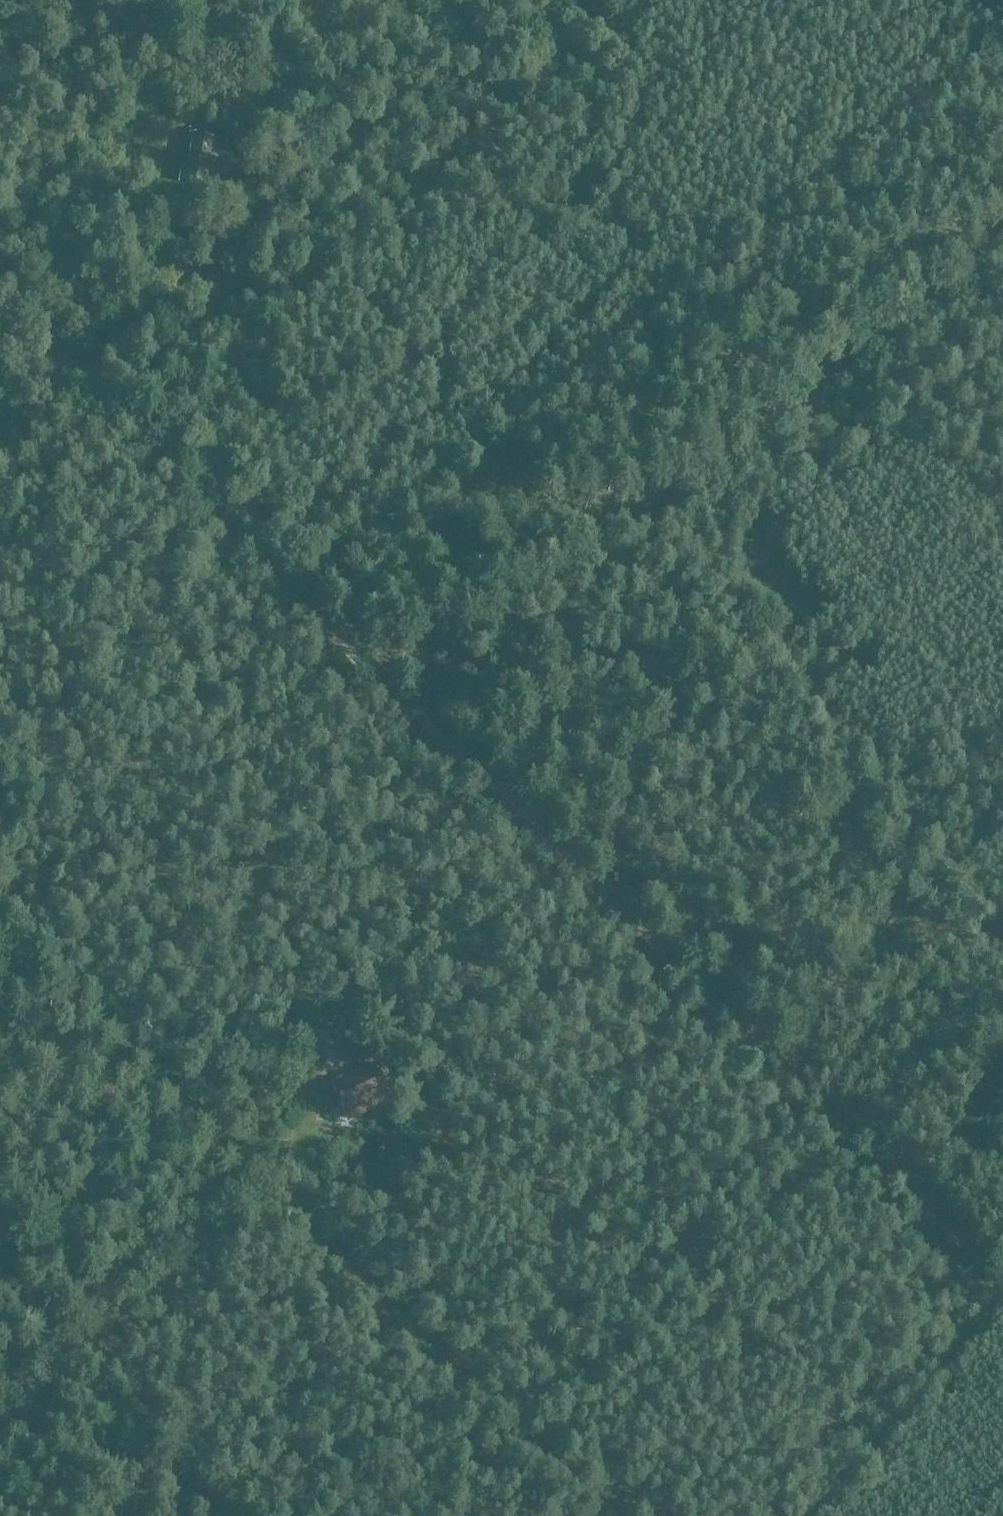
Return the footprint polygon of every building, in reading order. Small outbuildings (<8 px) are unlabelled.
[(223,156),(226,145),(196,139),(187,181),(209,186),(216,155),(223,156)] [(340,1098),(338,1099),(339,1102),(341,1102),(347,1115),(348,1114),(345,1107),(358,1102),(361,1109),(387,1098),(380,1081),(388,1078),(383,1066),(335,1085),(340,1098)]
